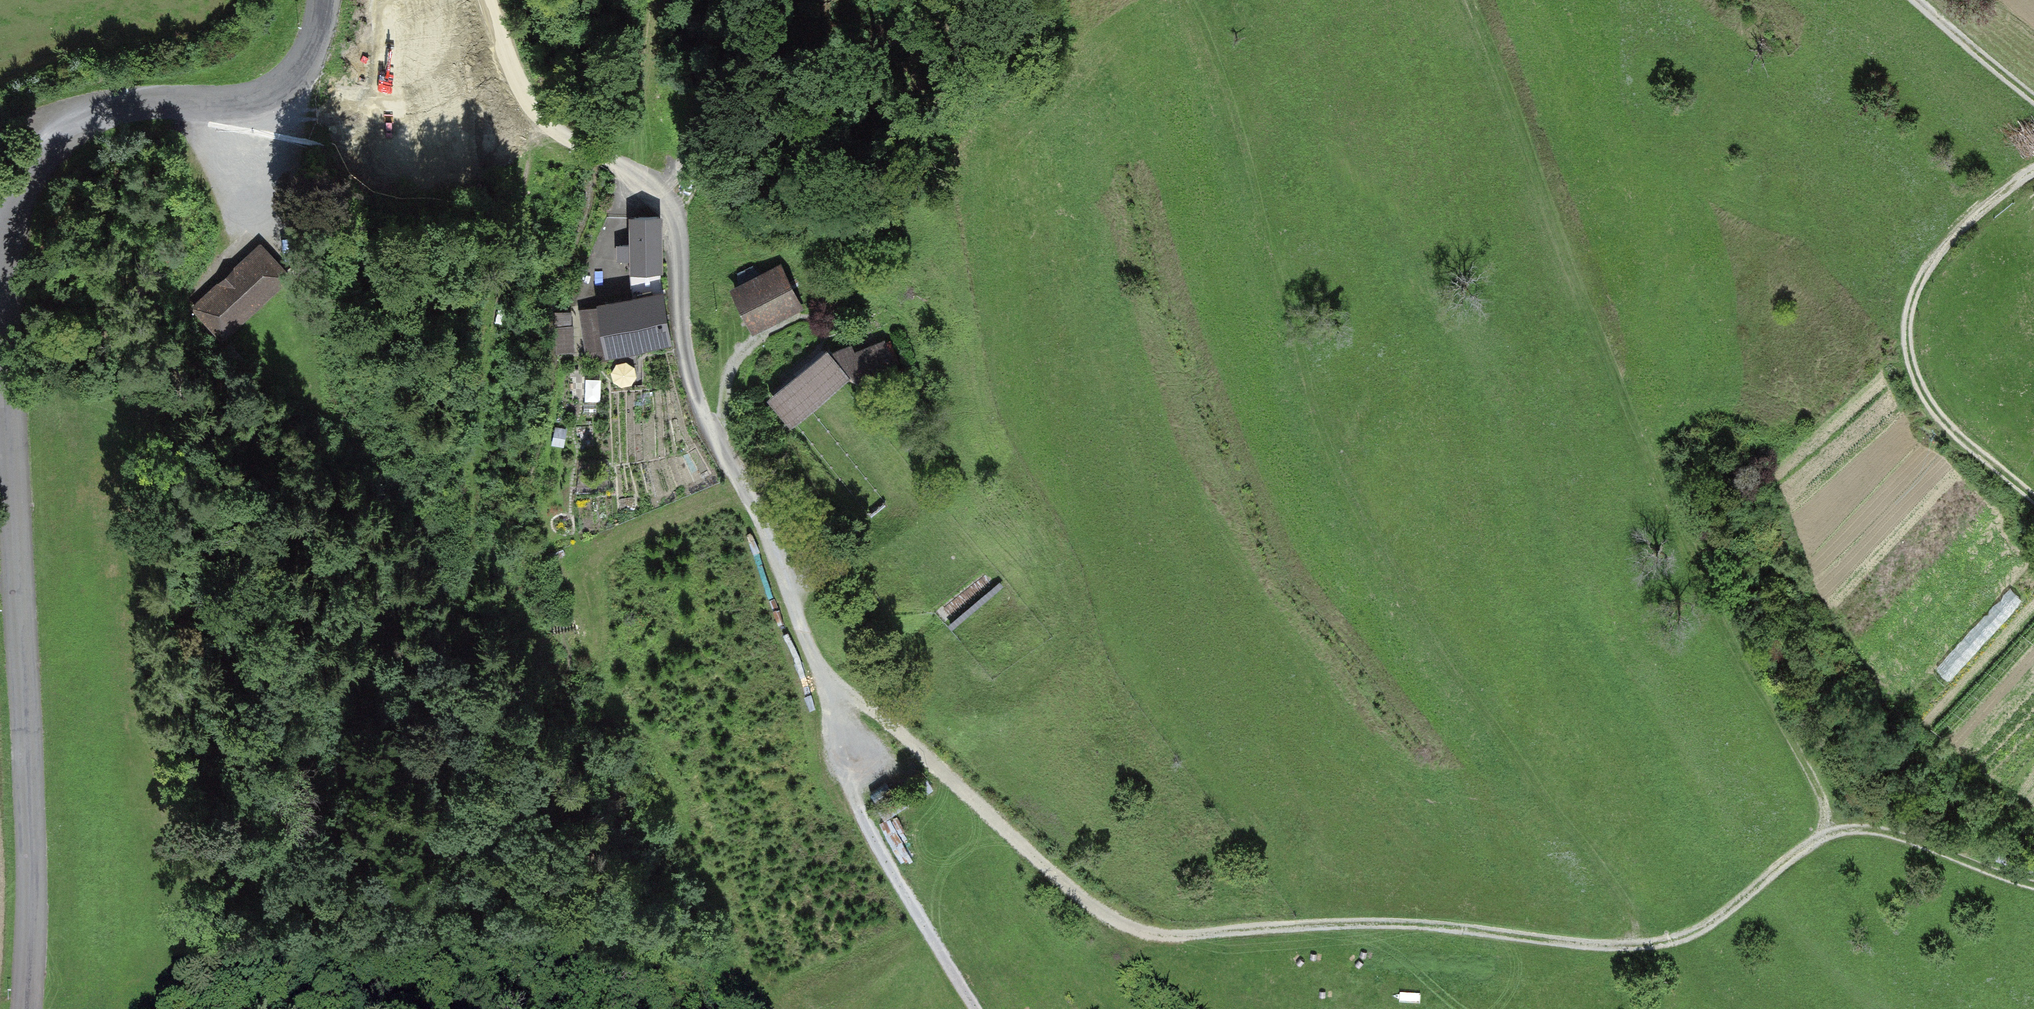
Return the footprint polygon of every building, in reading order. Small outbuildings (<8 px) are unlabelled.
[(664,274),(663,219),(631,219),(631,274),(664,274)] [(260,246),(194,307),(222,337),(288,276),(260,246)] [(729,297),(748,337),(800,312),(781,272),(729,297)] [(608,307),(618,356),(672,345),(661,296),(608,307)] [(561,353),(608,346),(601,306),(554,314),(561,353)] [(826,342),(769,388),(802,429),(859,382),(826,342)]
